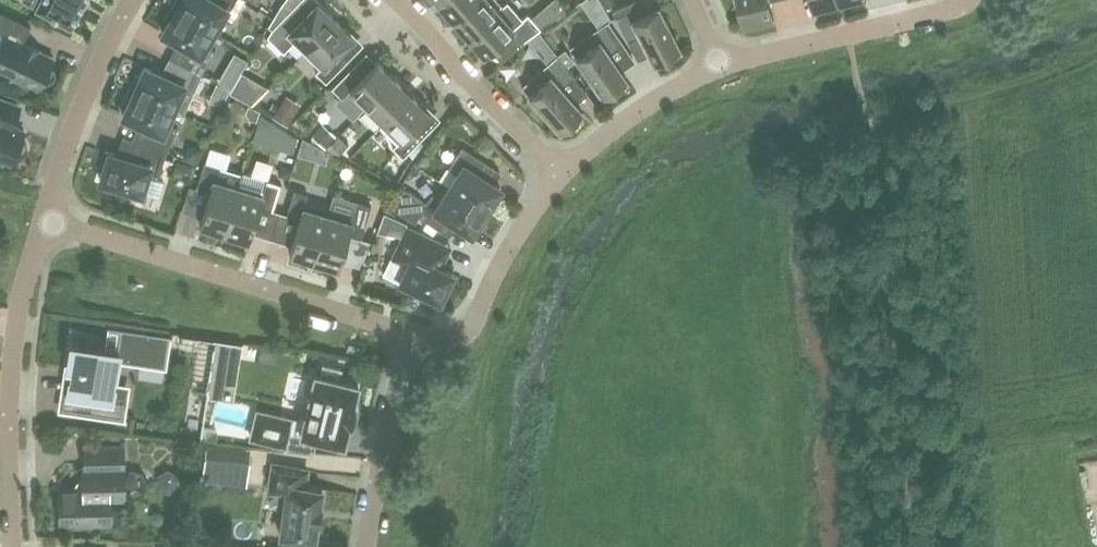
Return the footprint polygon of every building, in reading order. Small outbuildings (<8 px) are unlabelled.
[(36,8),(70,26),(84,0),(41,0),(36,8)] [(244,1),(242,0),(175,0),(172,6),(214,30),(221,17),(231,23),(244,1)] [(334,18),(317,1),(310,8),(301,0),(299,0),(271,28),(267,35),(283,51),(293,41),(303,50),(334,18)] [(452,17),(471,0),(437,0),(452,17)] [(497,9),(502,4),(498,0),(471,0),(452,17),(467,35),(497,9)] [(529,15),(540,27),(564,8),(560,0),(547,0),(529,15)] [(597,24),(610,16),(600,0),(580,0),(597,24)] [(612,10),(627,40),(639,33),(653,61),(660,57),(662,62),(675,55),(673,50),(679,47),(657,5),(643,13),(636,0),(631,0),(612,10)] [(776,18),(772,0),(736,0),(738,8),(742,7),(745,22),(752,20),(753,24),(776,18)] [(816,9),(838,4),(837,0),(814,0),(816,9)] [(167,23),(162,32),(185,45),(178,58),(203,71),(215,49),(206,44),(214,30),(172,6),(163,21),(167,23)] [(512,26),(497,9),(467,35),(483,53),(507,33),(518,46),(540,27),(529,15),(527,13),(512,26)] [(48,65),(52,57),(38,50),(38,49),(23,41),(30,27),(0,13),(0,32),(3,34),(0,40),(0,71),(37,88),(41,80),(46,82),(50,80),(53,76),(54,72),(52,67),(48,65)] [(352,35),(334,18),(303,50),(320,67),(315,71),(325,81),(345,62),(335,52),(352,35)] [(620,45),(604,22),(569,46),(602,94),(608,90),(611,94),(623,86),(620,81),(626,78),(609,52),(620,45)] [(553,50),(543,59),(549,66),(559,58),(553,50)] [(560,129),(565,124),(568,128),(579,118),(576,114),(581,110),(561,87),(574,76),(559,57),(559,58),(549,66),(524,89),(560,129)] [(342,97),(338,100),(355,117),(367,105),(394,77),(377,60),(360,77),(351,67),(331,87),(342,97)] [(184,113),(200,76),(175,63),(169,77),(144,65),(140,76),(136,74),(129,88),(173,108),(184,113)] [(367,105),(383,121),(383,122),(411,93),(394,77),(367,105)] [(286,79),(273,91),(288,108),(301,95),(286,79)] [(127,105),(122,115),(147,126),(142,139),(167,150),(177,127),(167,122),(173,108),(129,88),(123,103),(127,105)] [(429,111),(411,93),(383,122),(383,121),(379,125),(397,142),(392,146),(402,156),(422,137),(412,127),(429,111)] [(262,119),(254,142),(279,150),(291,154),(296,139),(285,132),(262,119)] [(12,163),(15,154),(19,155),(24,154),(27,150),(27,145),(25,141),(21,139),(24,130),(0,121),(0,158),(12,163)] [(339,135),(331,143),(341,151),(348,143),(339,135)] [(104,150),(98,168),(103,170),(100,179),(122,186),(120,191),(140,197),(141,192),(159,198),(164,181),(157,179),(165,155),(139,144),(134,159),(116,154),(104,150)] [(494,196),(500,187),(478,172),(485,161),(461,145),(447,167),(457,173),(448,186),(490,212),(499,199),(494,196)] [(204,161),(196,187),(209,191),(201,216),(199,223),(205,225),(204,230),(222,236),(238,185),(242,172),(226,168),(217,165),(205,161),(204,161)] [(423,187),(434,173),(420,161),(408,175),(423,187)] [(238,185),(222,236),(240,241),(242,237),(248,238),(250,231),(252,227),(272,233),(278,212),(286,186),(279,184),(266,180),(242,172),(238,185)] [(481,227),(490,212),(448,186),(440,199),(431,193),(425,201),(404,188),(392,207),(414,221),(418,216),(441,230),(448,218),(471,232),(477,224),(481,227)] [(294,189),(286,214),(299,219),(289,251),(295,253),(293,258),(312,263),(329,208),(305,201),(307,193),(294,189)] [(329,208),(312,263),(330,269),(331,264),(338,266),(340,259),(348,233),(360,237),(361,237),(371,204),(357,200),(333,193),(329,208)] [(452,273),(442,268),(452,247),(406,225),(384,273),(401,281),(399,284),(415,292),(417,288),(439,299),(444,289),(449,291),(454,280),(450,278),(452,273)] [(111,399),(111,398),(117,359),(164,366),(169,336),(172,336),(172,335),(107,325),(107,326),(107,327),(120,328),(117,348),(100,346),(101,344),(102,344),(102,343),(83,337),(83,338),(85,339),(83,343),(73,342),(73,339),(72,339),(67,367),(73,368),(71,378),(66,377),(61,408),(121,417),(124,400),(122,400),(122,401),(111,399)] [(229,395),(238,344),(242,344),(242,343),(217,339),(209,392),(229,395)] [(358,383),(356,383),(355,383),(338,379),(341,368),(323,364),(320,375),(317,374),(317,373),(314,373),(314,375),(303,422),(291,419),(291,418),(257,410),(251,437),(285,445),(288,430),(300,433),(343,444),(358,383)] [(223,483),(228,445),(205,443),(201,480),(223,483)] [(76,486),(59,487),(59,524),(110,523),(110,496),(124,496),(123,444),(104,445),(81,445),(81,467),(82,480),(76,486)] [(307,468),(272,462),(268,490),(286,493),(280,534),(314,539),(322,487),(304,485),(307,468)]
